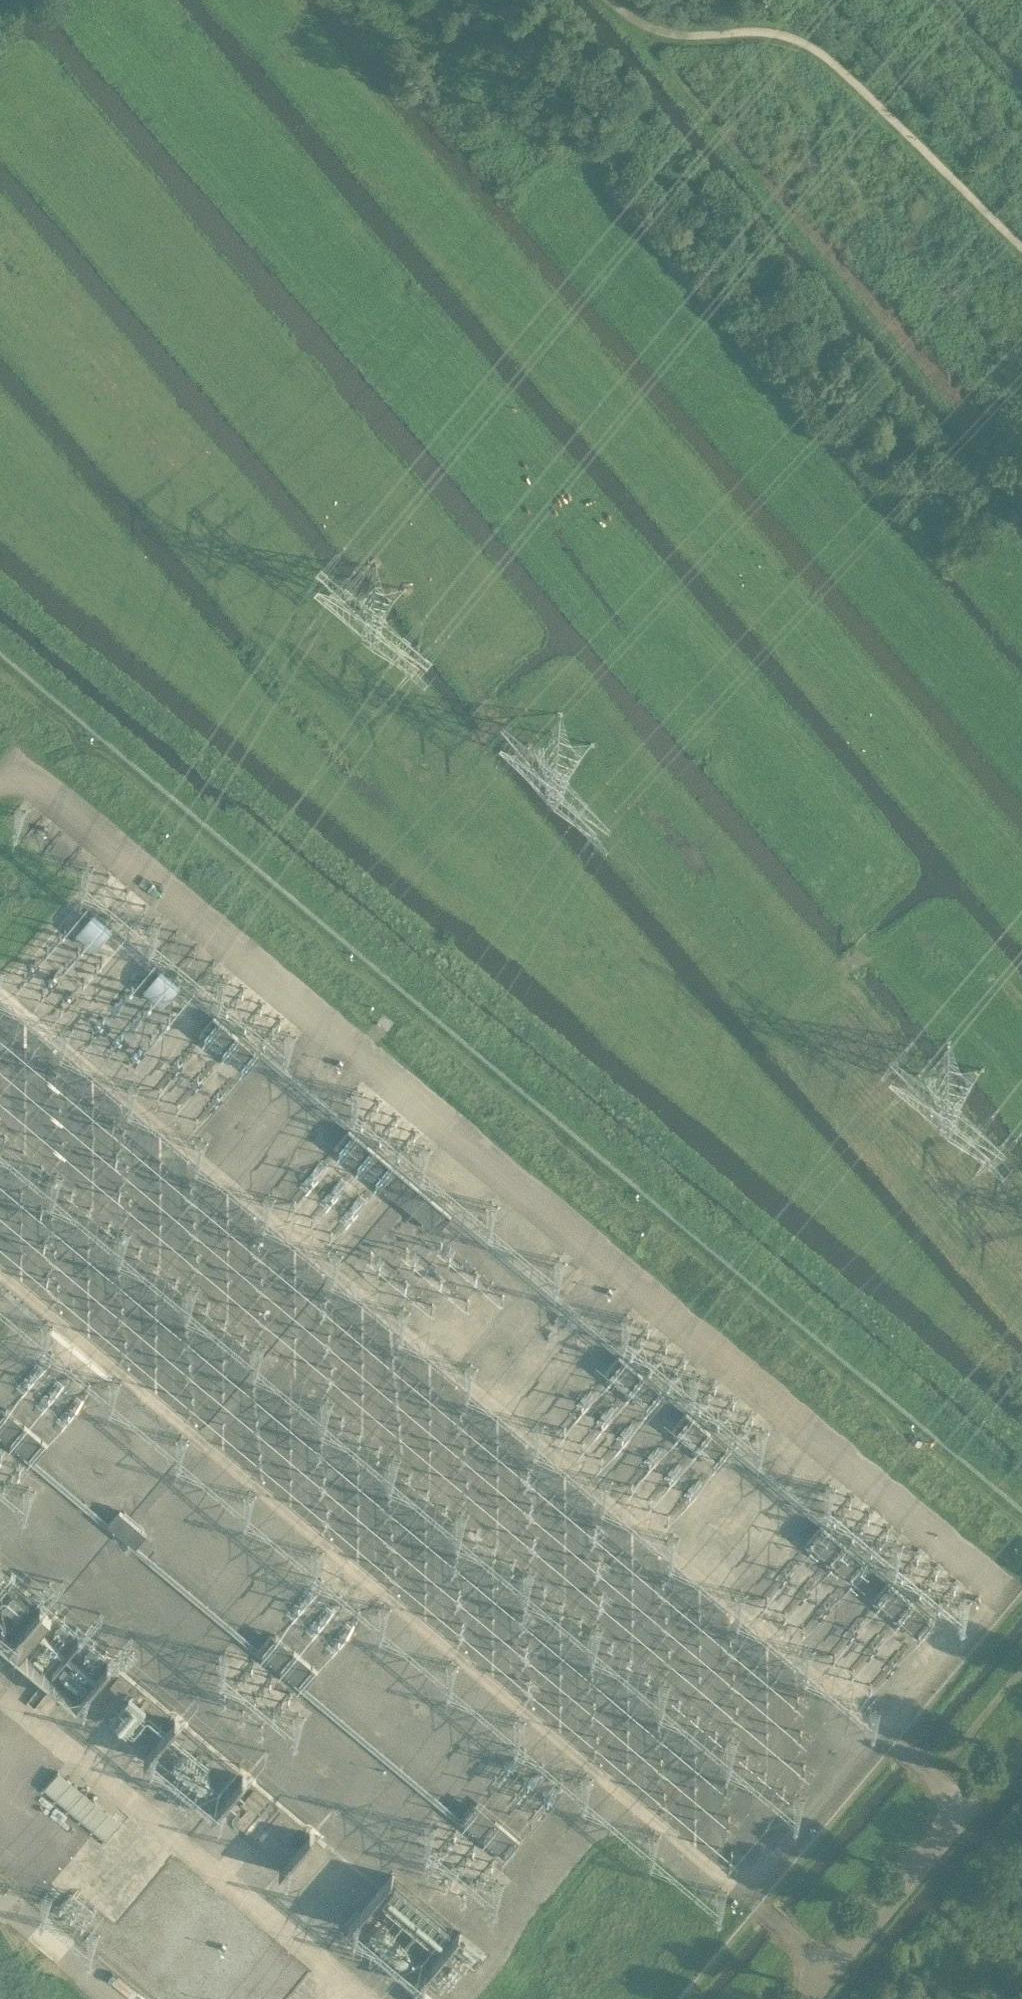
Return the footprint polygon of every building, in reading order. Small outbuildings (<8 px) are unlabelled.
[(260,1053),(215,1014),(214,1014),(200,1031),(246,1069),(260,1053)] [(349,1127),(335,1144),(437,1230),(451,1213),(349,1127)] [(651,1404),(663,1389),(619,1352),(606,1367),(651,1404)] [(48,1442),(2,1403),(0,1406),(0,1429),(34,1458),(48,1442)] [(719,1460),(731,1445),(687,1409),(675,1423),(719,1460)] [(132,1549),(145,1535),(119,1513),(107,1527),(132,1549)] [(852,1575),(866,1559),(823,1521),(809,1537),(852,1575)] [(920,1631),(934,1615),(891,1579),(877,1595),(920,1631)] [(21,1652),(52,1615),(44,1608),(13,1645),(21,1652)] [(304,1685),(318,1668),(273,1629),(258,1645),(304,1685)] [(105,1839),(120,1820),(60,1770),(44,1788),(105,1839)] [(506,1854),(520,1838),(475,1799),(461,1816),(506,1854)]
